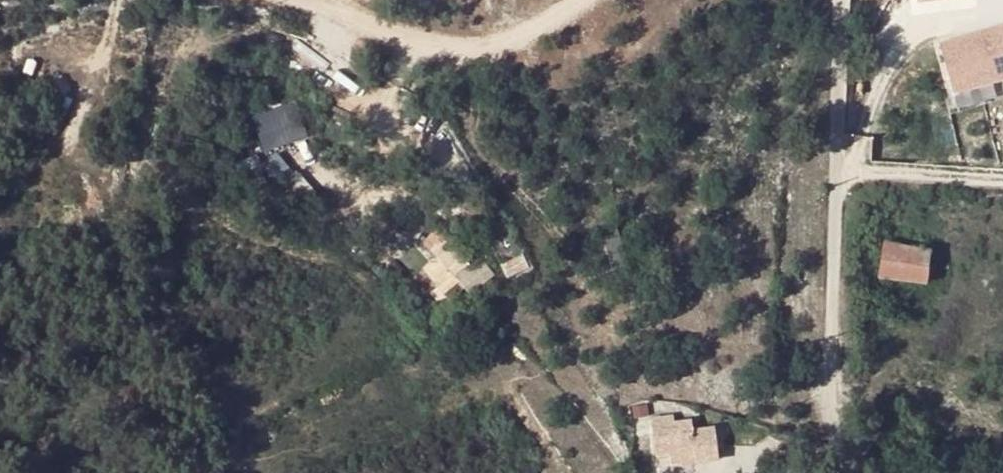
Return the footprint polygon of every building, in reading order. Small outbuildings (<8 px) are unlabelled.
[(1002,76),(1002,23),(936,45),(951,92),(1002,76)] [(269,152),(310,135),(296,99),(255,116),(269,152)] [(277,153),(264,168),(285,185),(298,170),(277,153)] [(445,217),(423,233),(441,258),(453,249),(449,223),(445,217)] [(449,223),(453,249),(463,242),(449,223)] [(928,258),(882,250),(876,283),(922,290),(928,258)] [(468,291),(495,273),(486,259),(459,277),(468,291)] [(671,432),(652,435),(653,455),(672,455),(691,454),(697,454),(696,435),(677,433),(671,432)] [(706,466),(707,464),(708,462),(707,459),(706,457),(704,456),(701,455),(699,455),(696,457),(695,459),(695,462),(695,464),(697,466),(699,468),(701,468),(704,467),(706,466)]
